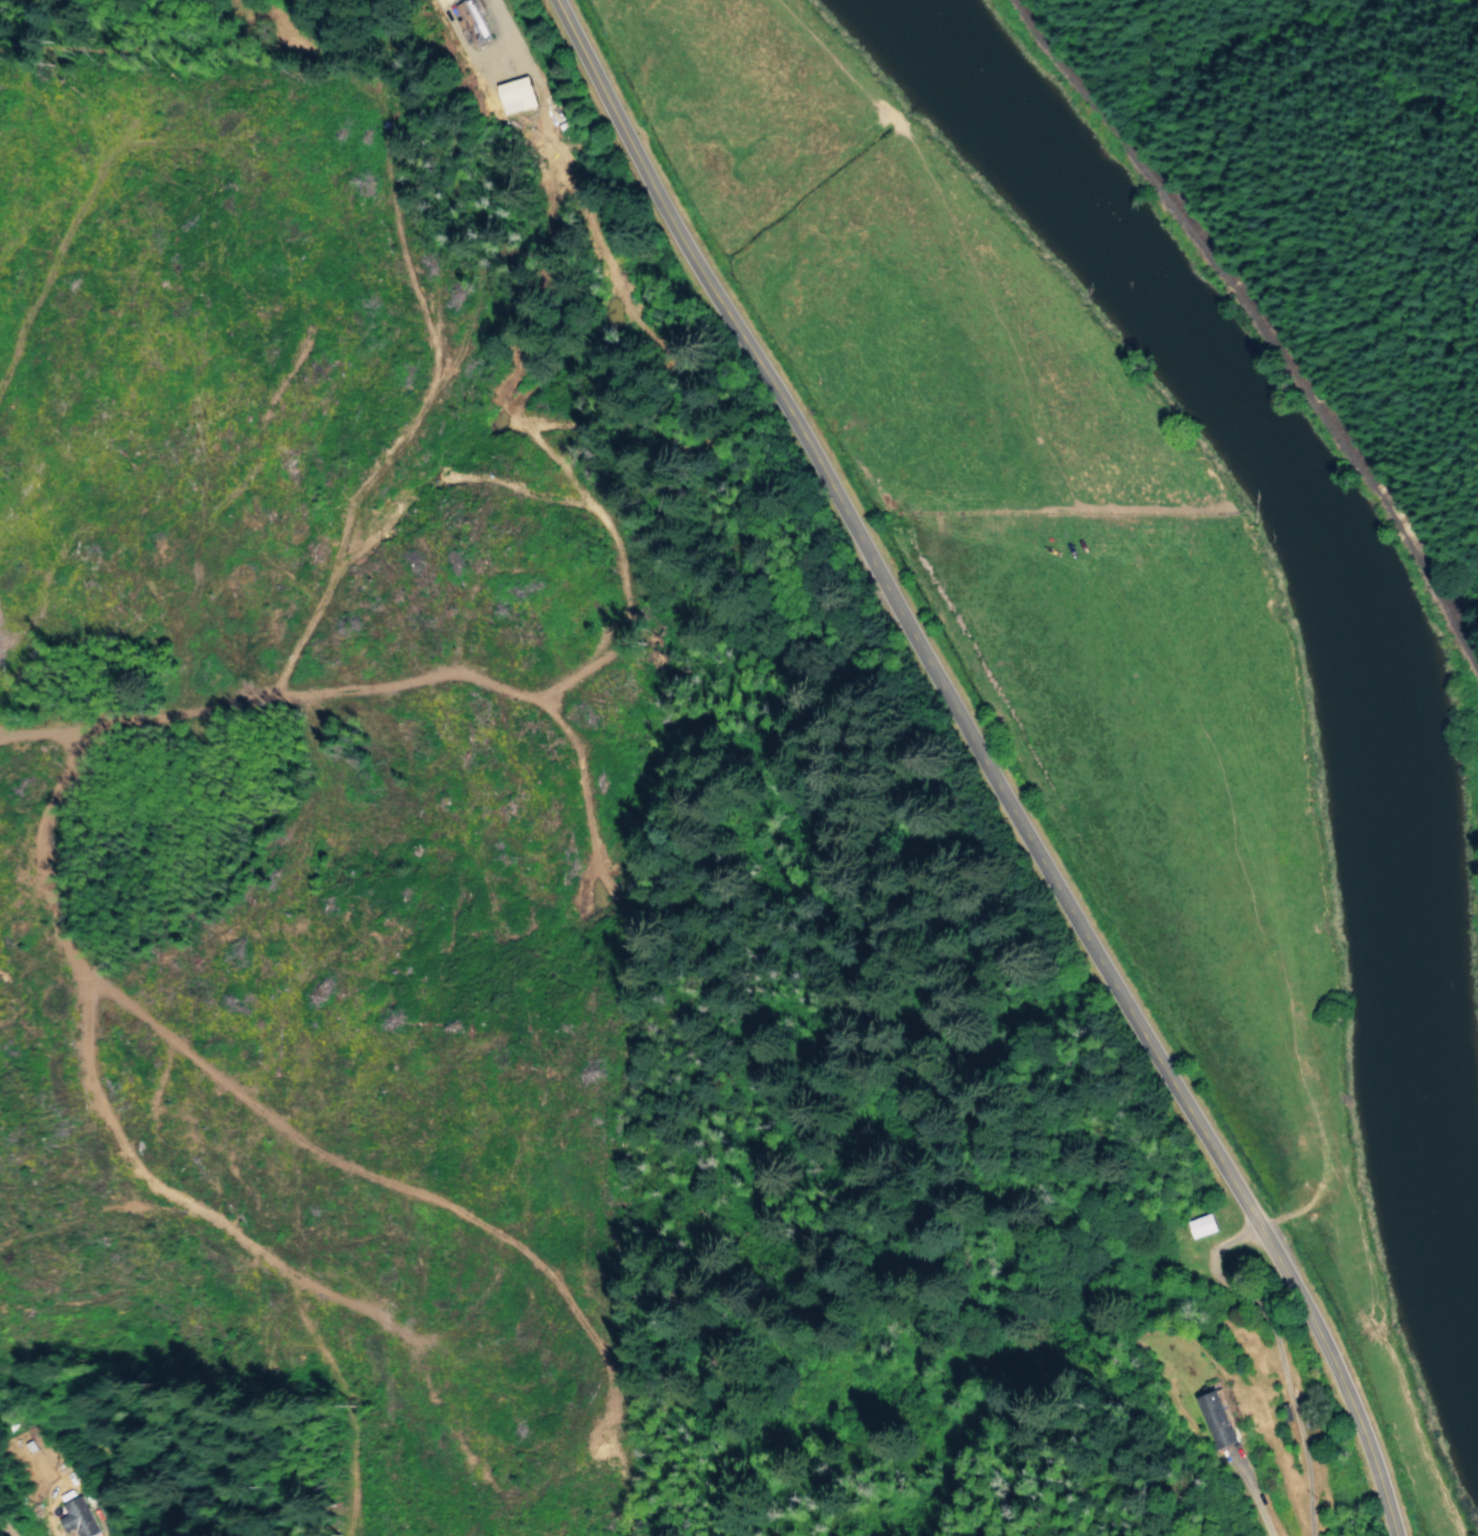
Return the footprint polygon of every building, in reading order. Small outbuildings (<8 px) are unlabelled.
[(499,113),(537,104),(530,74),(491,84),(499,113)] [(1185,1220),(1190,1237),(1220,1228),(1215,1211),(1185,1220)] [(1192,1396),(1211,1449),(1234,1440),(1228,1422),(1232,1420),(1219,1386),(1192,1396)] [(78,1528),(77,1535),(90,1535),(94,1535),(97,1514),(88,1513),(90,1502),(68,1500),(65,1526),(78,1528)]
